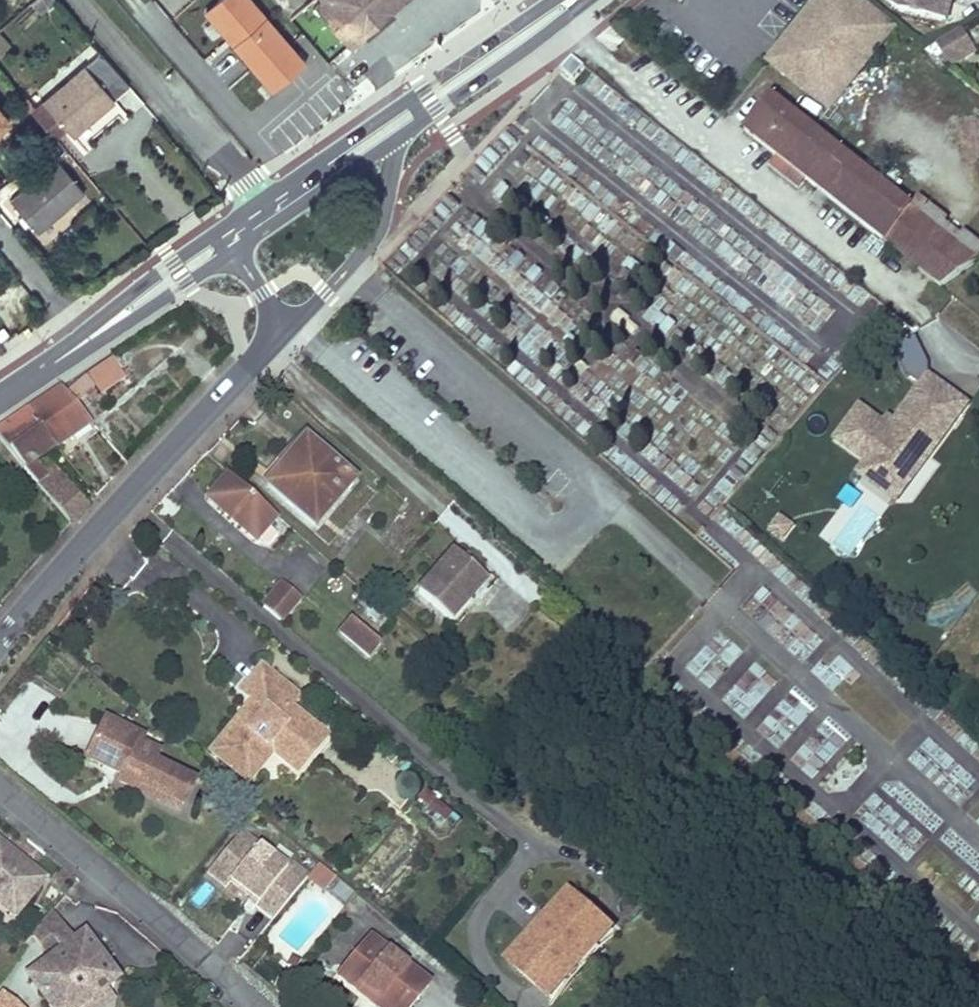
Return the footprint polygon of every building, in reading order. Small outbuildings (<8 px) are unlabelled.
[(204,11),(274,94),(307,64),(253,0),(218,0),(204,11)] [(315,6),(327,20),(332,26),(337,32),(349,46),(403,0),(322,0),(315,6)] [(896,27),(861,0),(817,0),(768,62),(830,111),(896,27)] [(892,5),(900,10),(946,20),(950,3),(944,1),(945,0),(893,0),(892,5)] [(327,20),(317,9),(313,11),(333,34),(337,32),(332,26),(327,20)] [(973,47),(962,28),(936,44),(947,63),(973,47)] [(5,48),(10,44),(0,32),(0,43),(5,48)] [(950,68),(976,53),(973,47),(947,63),(950,68)] [(101,53),(33,112),(54,136),(66,126),(73,134),(130,85),(101,53)] [(574,79),(584,67),(573,58),(562,70),(574,79)] [(911,207),(772,98),(746,132),(793,170),(805,179),(942,288),(942,286),(978,261),(911,207)] [(40,174),(10,199),(21,212),(18,216),(26,225),(29,222),(38,232),(84,193),(56,160),(55,161),(45,149),(30,163),(40,174)] [(805,179),(793,170),(787,178),(798,187),(805,179)] [(502,186),(494,199),(511,209),(519,196),(502,186)] [(920,196),(911,207),(978,261),(978,259),(978,243),(920,196)] [(658,314),(650,328),(671,339),(678,326),(658,314)] [(103,392),(125,377),(112,359),(91,372),(66,392),(75,403),(94,386),(98,384),(103,392)] [(836,376),(824,364),(816,374),(828,384),(836,376)] [(863,463),(856,474),(903,505),(971,402),(927,373),(894,424),(858,401),(831,442),(863,463)] [(91,422),(75,403),(66,392),(62,387),(28,411),(55,447),(91,422)] [(28,411),(0,430),(0,439),(24,469),(33,463),(43,455),(55,447),(28,411)] [(314,526),(353,481),(305,440),(267,485),(314,526)] [(46,478),(33,463),(24,469),(38,485),(46,478)] [(87,506),(56,470),(46,478),(38,485),(71,524),(87,506)] [(277,516),(229,474),(208,498),(256,540),(258,538),(269,526),(277,516)] [(786,541),(796,524),(779,514),(769,531),(786,541)] [(450,620),(486,579),(454,551),(418,592),(450,620)] [(281,621),(299,598),(282,585),(264,607),(281,621)] [(381,644),(352,620),(341,633),(369,657),(381,644)] [(318,731),(289,707),(298,696),(267,670),(248,695),(254,700),(266,710),(250,730),(237,720),(211,751),(242,777),(266,747),(272,752),(289,766),(318,731)] [(250,730),(266,710),(254,700),(237,720),(250,730)] [(194,782),(153,762),(158,754),(139,744),(143,738),(105,720),(86,758),(123,776),(120,782),(139,792),(142,786),(183,805),(194,782)] [(297,772),(326,737),(318,731),(289,766),(297,772)] [(248,782),(272,752),(266,747),(242,777),(248,782)] [(183,805),(142,786),(139,792),(179,811),(183,805)] [(272,920),(307,878),(290,864),(286,869),(240,832),(208,873),(226,887),(231,881),(251,897),(258,903),(255,906),(272,920)] [(0,842),(0,905),(15,917),(46,880),(0,842)] [(346,907),(356,891),(317,867),(307,882),(346,907)] [(582,964),(613,929),(570,890),(547,915),(557,923),(548,933),(539,943),(530,935),(507,960),(551,999),(582,964)] [(258,903),(251,897),(249,901),(255,906),(258,903)] [(55,943),(67,934),(51,912),(32,935),(44,951),(55,943)] [(557,923),(547,915),(538,925),(548,933),(557,923)] [(539,943),(548,933),(538,925),(530,935),(539,943)] [(67,934),(55,943),(62,952),(74,944),(67,934)] [(97,993),(99,996),(104,992),(105,991),(103,989),(115,980),(97,955),(99,953),(86,935),(74,944),(62,952),(30,976),(51,1006),(50,1006),(78,1006),(97,993)] [(371,937),(339,976),(357,991),(362,985),(389,1006),(410,1006),(428,985),(371,937)] [(362,985),(357,991),(376,1006),(389,1006),(362,985)] [(111,1001),(104,992),(99,996),(97,993),(78,1006),(103,1006),(111,1001)]
